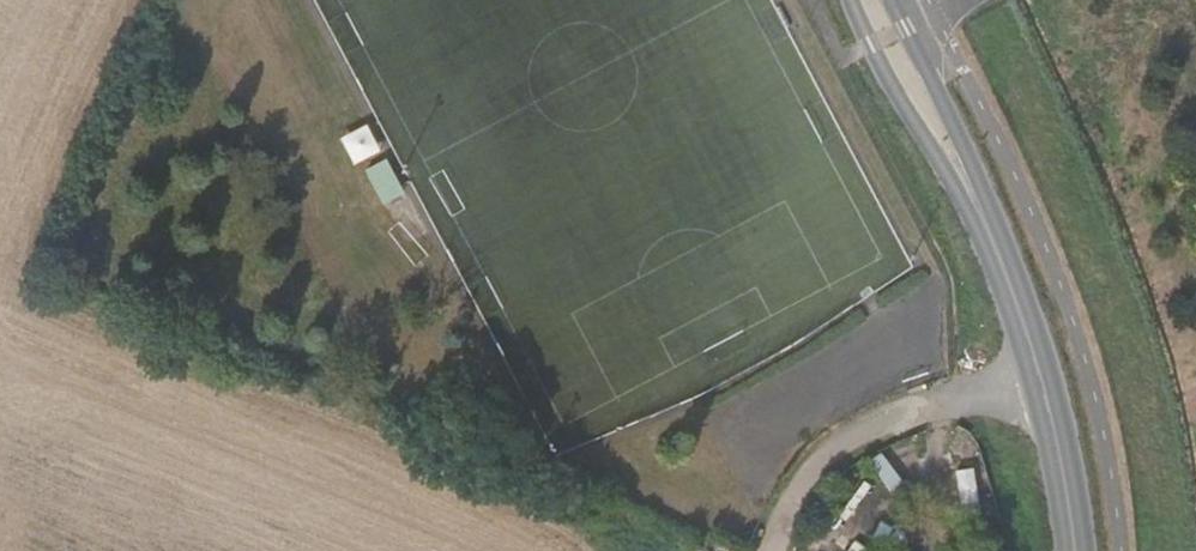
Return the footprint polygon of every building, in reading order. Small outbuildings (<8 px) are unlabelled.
[(386,207),(397,201),(406,196),(389,164),(380,169),(369,175),(386,207)]
